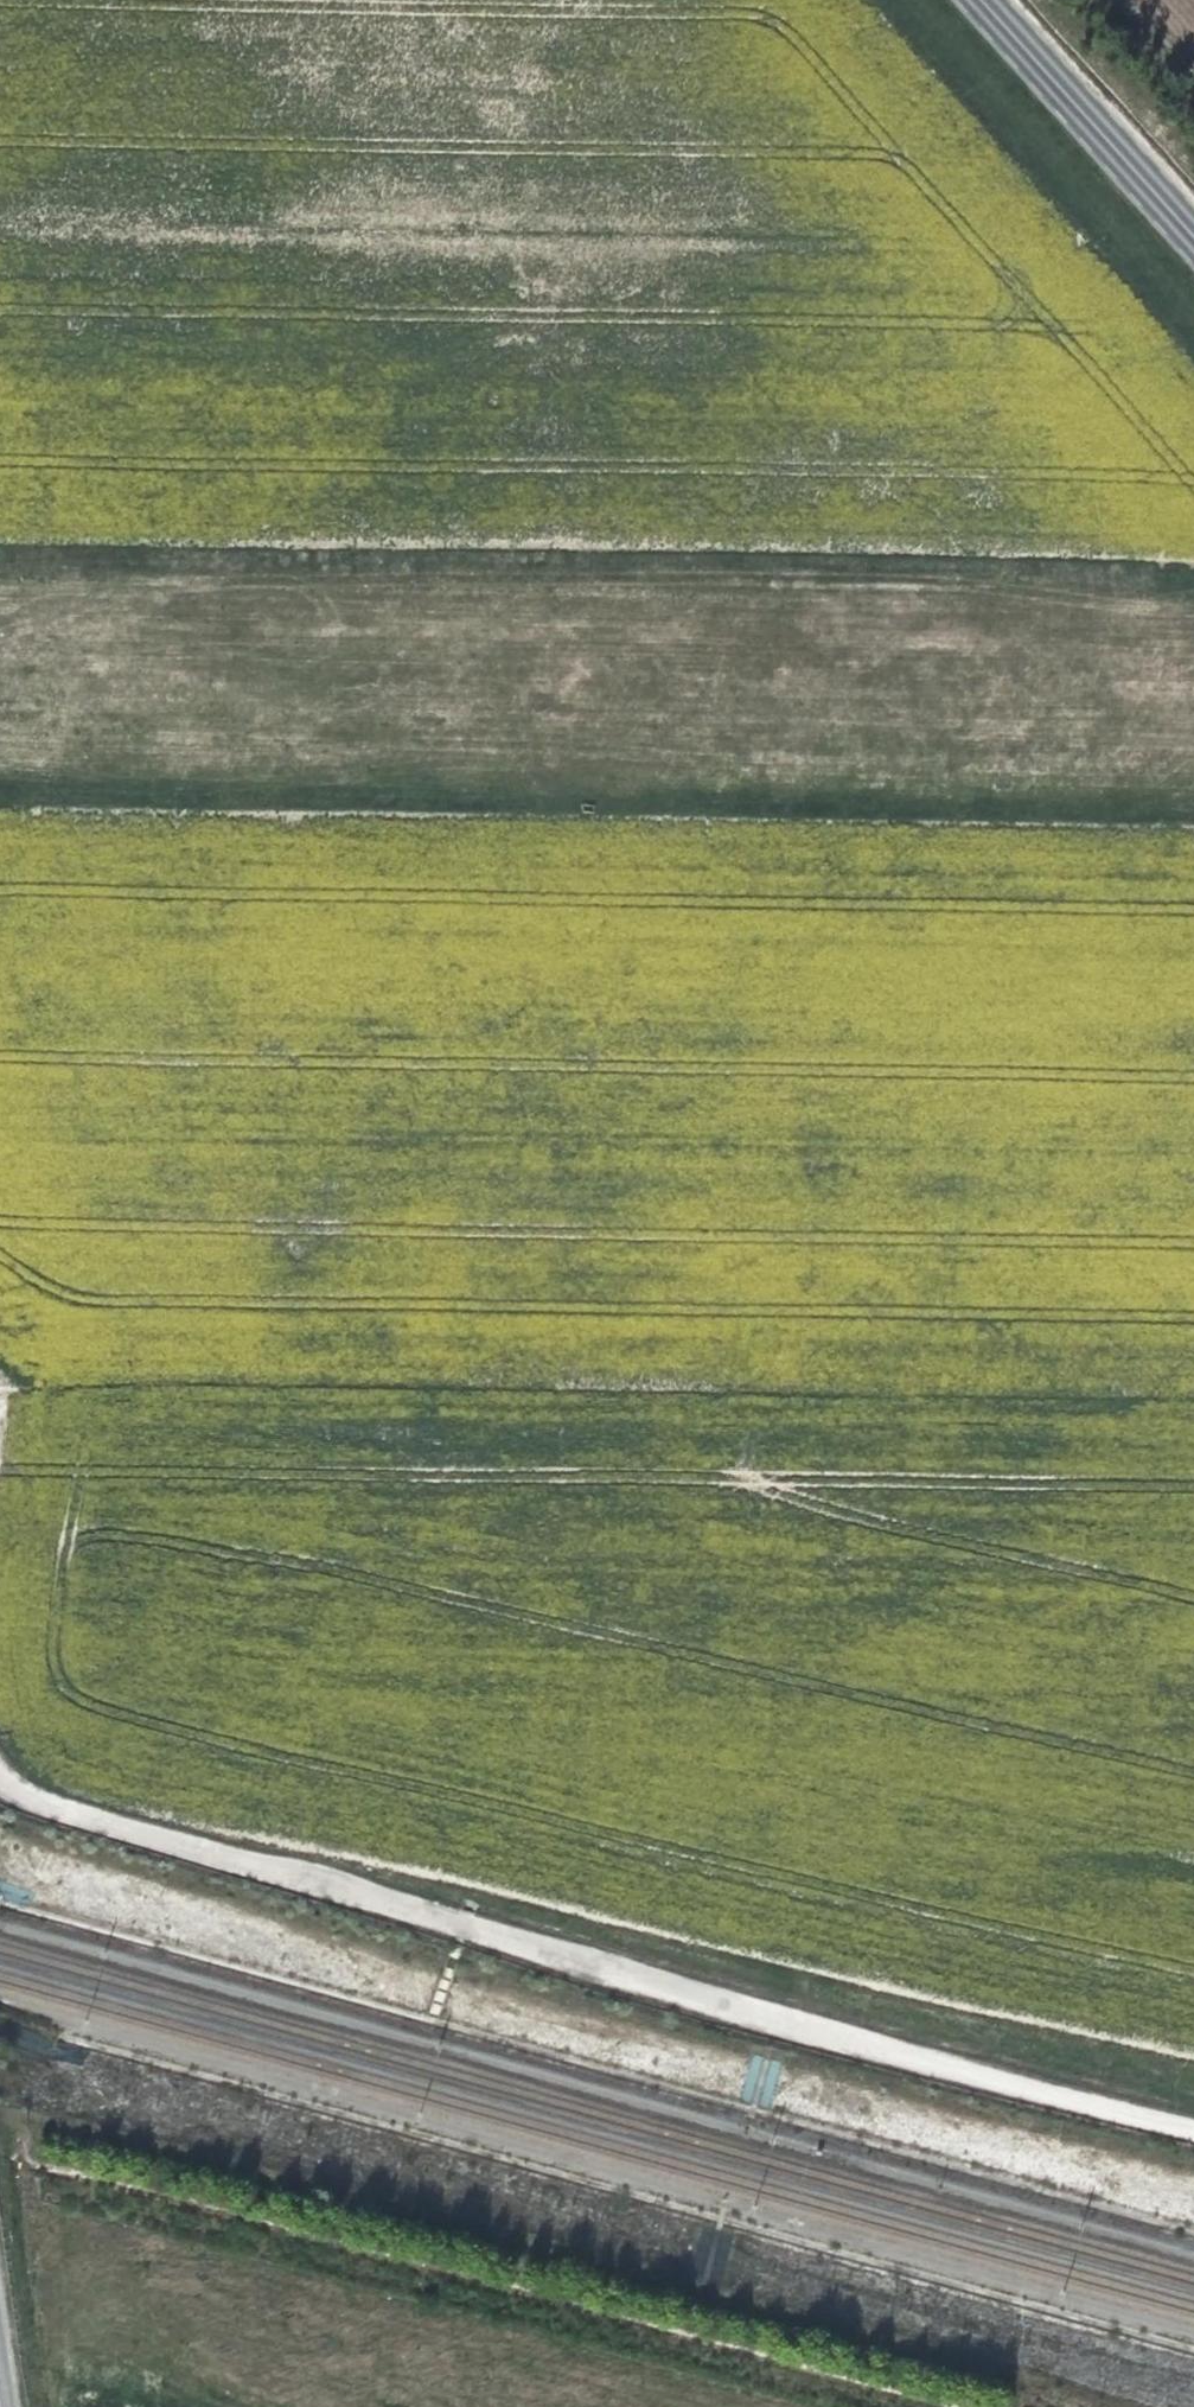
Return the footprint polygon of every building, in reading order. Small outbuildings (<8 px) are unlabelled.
[(768,2101),(777,2061),(752,2055),(743,2095),(768,2101)]
